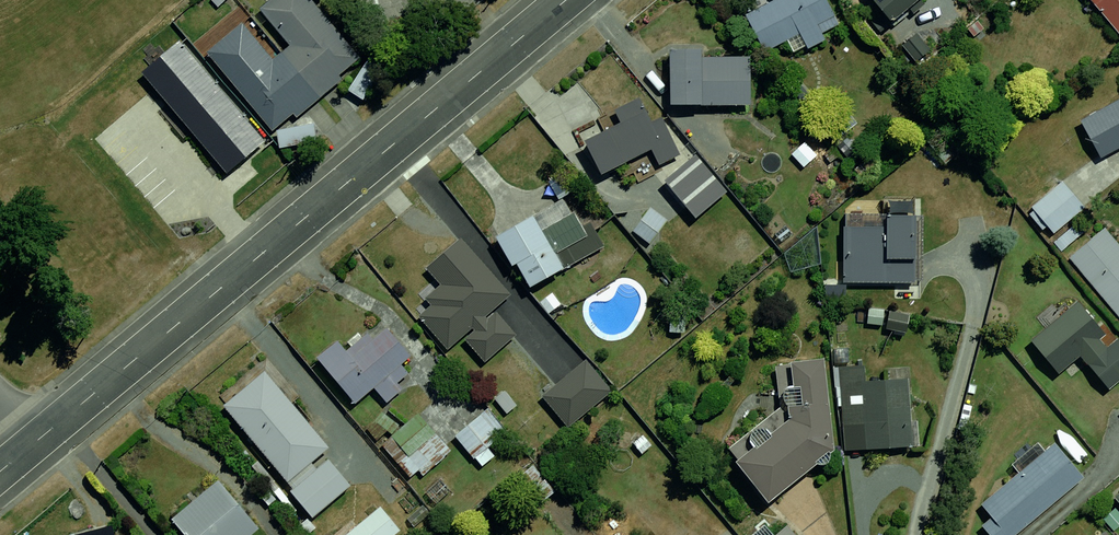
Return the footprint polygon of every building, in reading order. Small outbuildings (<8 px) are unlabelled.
[(204,47),(273,133),(362,61),(313,0),(262,0),(204,47)] [(737,11),(754,49),(834,14),(828,0),(761,0),(737,11)] [(885,24),(912,0),(863,0),(885,24)] [(1118,39),(1118,38),(1118,0),(1087,0),(1118,39)] [(264,142),(177,39),(136,73),(223,176),(264,142)] [(750,51),(661,51),(661,106),(750,106),(750,51)] [(1073,117),(1094,157),(1118,143),(1118,93),(1073,117)] [(653,108),(583,137),(601,179),(671,150),(653,108)] [(313,128),(280,132),(281,146),(315,142),(313,128)] [(686,158),(655,183),(686,219),(716,194),(686,158)] [(1060,178),(1019,211),(1042,239),(1083,206),(1060,178)] [(847,215),(847,263),(918,263),(918,188),(889,188),(889,215),(847,215)] [(568,195),(497,235),(523,283),(595,243),(568,195)] [(669,221),(649,204),(626,231),(646,247),(669,221)] [(1065,253),(1118,320),(1118,319),(1118,242),(1103,222),(1065,253)] [(1082,234),(1073,223),(1050,243),(1058,253),(1082,234)] [(462,241),(428,266),(444,287),(420,305),(453,349),(469,338),(486,360),(519,335),(493,307),(510,292),(462,241)] [(1024,342),(1052,374),(1076,354),(1105,388),(1118,376),(1118,339),(1117,336),(1108,344),(1099,333),(1105,328),(1077,296),(1024,342)] [(380,316),(316,355),(347,407),(412,367),(380,316)] [(791,400),(725,453),(770,499),(838,446),(831,354),(787,358),(791,400)] [(265,364),(219,400),(311,517),(349,487),(325,456),(332,450),(265,364)] [(862,375),(861,364),(836,365),(840,425),(862,424),(863,449),(908,446),(903,373),(862,375)] [(480,408),(451,437),(470,457),(500,429),(480,408)] [(410,419),(386,435),(409,467),(433,450),(410,419)] [(985,534),(1010,534),(1083,474),(1053,438),(977,501),(990,515),(977,526),(985,534)] [(554,489),(534,463),(521,473),(541,499),(554,489)] [(168,519),(180,534),(249,534),(257,528),(218,479),(168,519)] [(336,534),(393,534),(398,531),(376,504),(336,534)] [(779,517),(756,534),(794,534),(779,517)]
